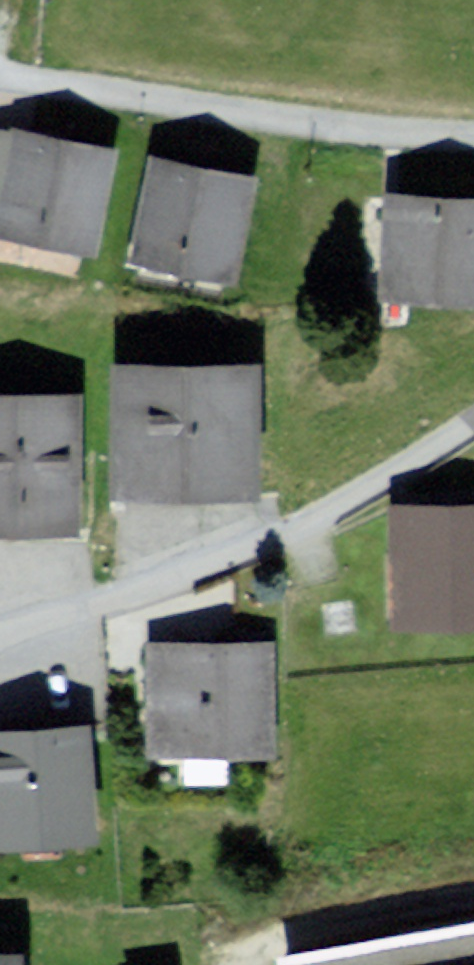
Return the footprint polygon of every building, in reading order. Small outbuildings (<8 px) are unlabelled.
[(0,133),(0,204),(4,205),(0,224),(0,234),(93,255),(114,158),(0,133)] [(257,181),(152,157),(128,262),(233,286),(257,181)] [(386,197),(378,303),(473,310),(473,204),(386,197)] [(257,365),(112,363),(110,492),(255,494),(257,365)] [(0,391),(0,531),(79,535),(86,395),(0,391)] [(380,496),(380,620),(473,620),(473,496),(380,496)] [(272,644),(145,641),(142,757),(269,759),(272,644)] [(0,728),(0,846),(86,843),(83,726),(0,728)] [(287,952),(289,964),(473,964),(473,920),(287,952)] [(0,956),(0,964),(24,964),(24,956),(0,956)]
